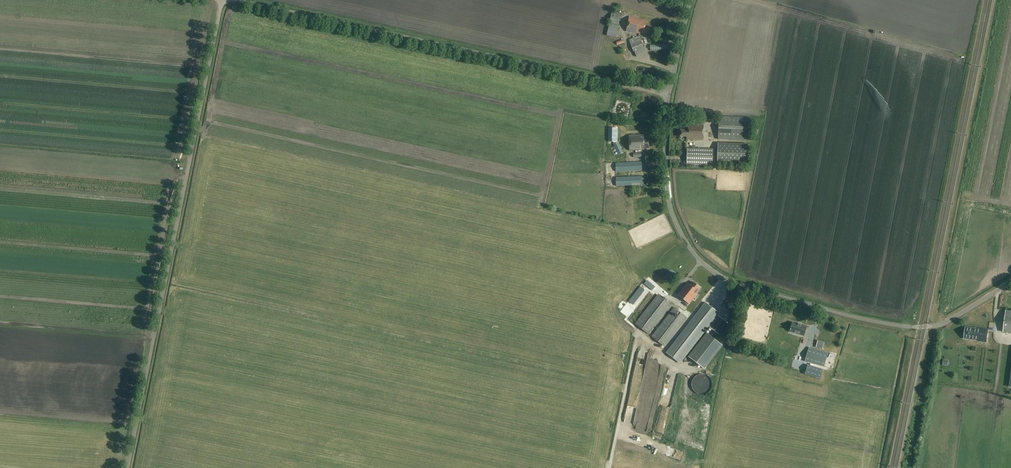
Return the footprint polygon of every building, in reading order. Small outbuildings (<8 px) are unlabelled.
[(618,25),(620,14),(611,12),(609,23),(618,25)] [(650,34),(652,27),(645,26),(646,20),(629,17),(626,31),(643,34),(644,33),(650,34)] [(646,53),(639,36),(628,40),(633,52),(634,52),(636,57),(646,53)] [(652,108),(637,107),(636,116),(645,116),(645,119),(650,119),(650,113),(655,114),(656,107),(652,107),(652,108)] [(748,140),(749,117),(719,117),(718,139),(748,140)] [(703,140),(703,124),(688,123),(688,130),(680,130),(679,137),(688,137),(688,140),(703,140)] [(617,142),(618,128),(608,128),(608,142),(617,142)] [(643,139),(643,135),(628,136),(629,151),(641,150),(641,149),(648,148),(648,139),(643,139)] [(618,155),(623,152),(618,142),(613,144),(618,155)] [(748,164),(748,144),(718,143),(718,163),(748,164)] [(712,165),(713,149),(687,148),(687,165),(712,165)] [(616,172),(642,170),(641,161),(615,163),(616,172)] [(616,186),(642,185),(642,176),(616,177),(616,186)] [(700,288),(693,282),(690,286),(686,283),(677,295),(689,305),(696,295),(695,294),(700,288)] [(662,299),(657,295),(635,323),(649,334),(671,305),(666,302),(668,300),(664,297),(662,299)] [(680,363),(719,313),(705,303),(666,353),(680,363)] [(664,347),(687,318),(674,308),(651,337),(664,347)] [(1006,310),(1003,332),(1010,333),(1010,310),(1006,310)] [(719,316),(710,327),(720,335),(728,324),(719,316)] [(806,326),(792,322),(790,329),(795,330),(794,332),(801,334),(800,335),(802,335),(804,336),(806,326)] [(826,335),(828,329),(820,326),(818,333),(813,331),(804,362),(824,367),(829,349),(824,348),(828,335),(826,335)] [(987,341),(988,330),(966,328),(964,338),(987,341)] [(705,369),(723,346),(707,334),(689,357),(705,369)] [(977,357),(977,347),(966,347),(966,357),(977,357)] [(807,365),(804,374),(820,379),(823,369),(807,365)] [(709,392),(709,382),(703,382),(703,385),(696,384),(696,386),(692,386),(691,392),(709,392)]
